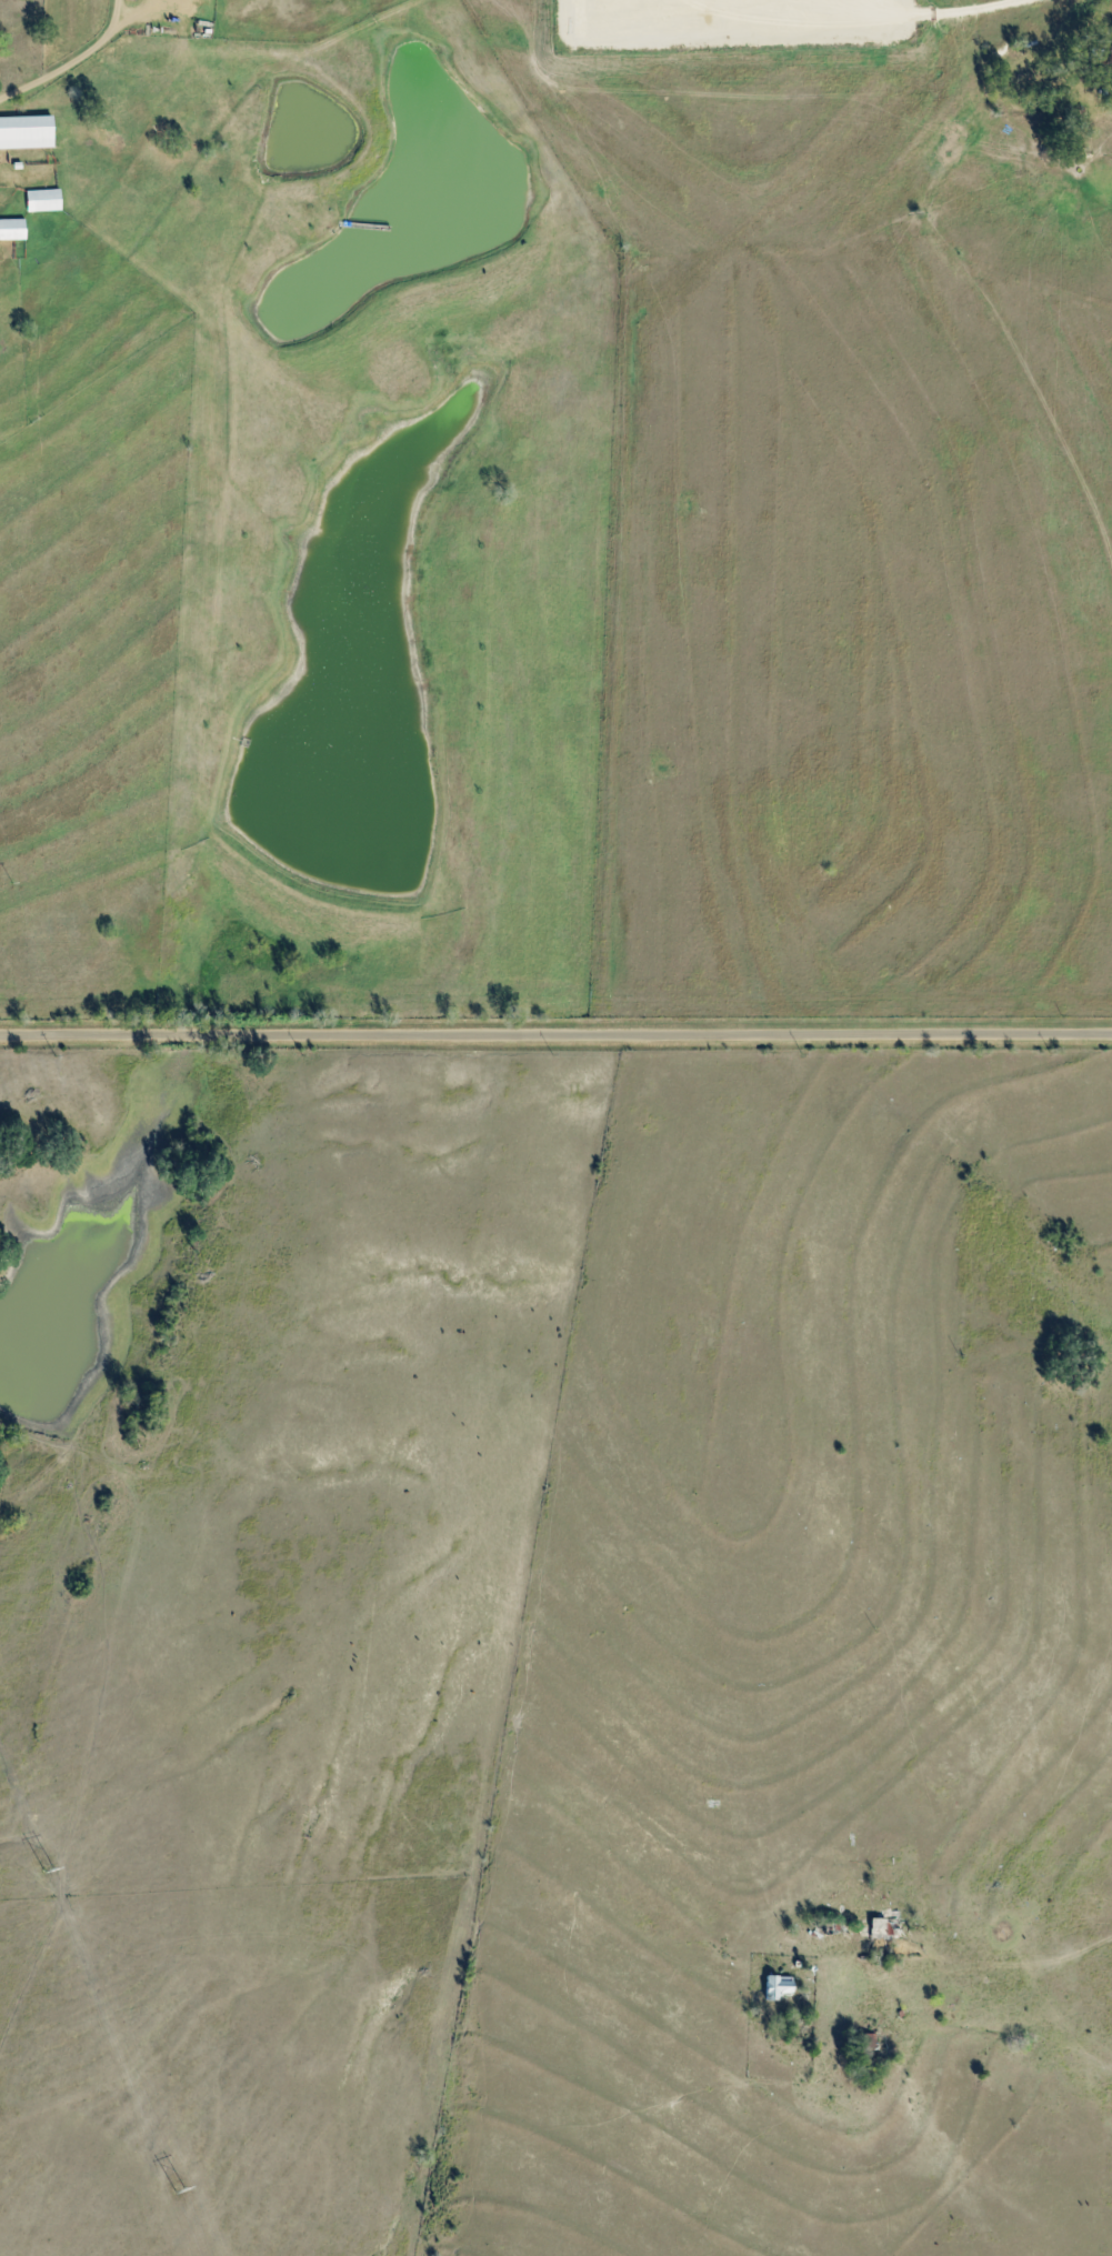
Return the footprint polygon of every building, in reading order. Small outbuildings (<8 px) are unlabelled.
[(54,117),(0,118),(0,150),(54,148),(54,117)] [(61,211),(61,190),(26,191),(27,213),(61,211)] [(25,220),(0,220),(0,241),(26,240),(25,220)] [(871,1938),(891,1938),(891,1920),(871,1920),(871,1938)] [(780,1994),(793,1994),(793,1976),(766,1977),(767,2002),(780,2001),(780,1994)]
